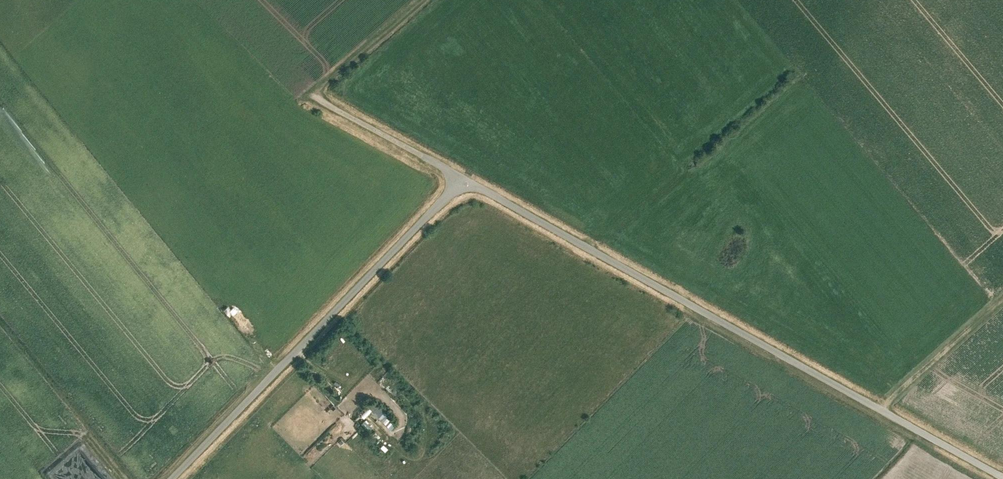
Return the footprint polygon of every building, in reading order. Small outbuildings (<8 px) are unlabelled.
[(244,314),(237,321),(251,338),(259,331),(244,314)] [(323,403),(329,409),(337,402),(330,396),(323,403)] [(374,412),(380,406),(374,401),(368,407),(374,412)] [(386,423),(396,427),(398,420),(389,416),(386,423)]
